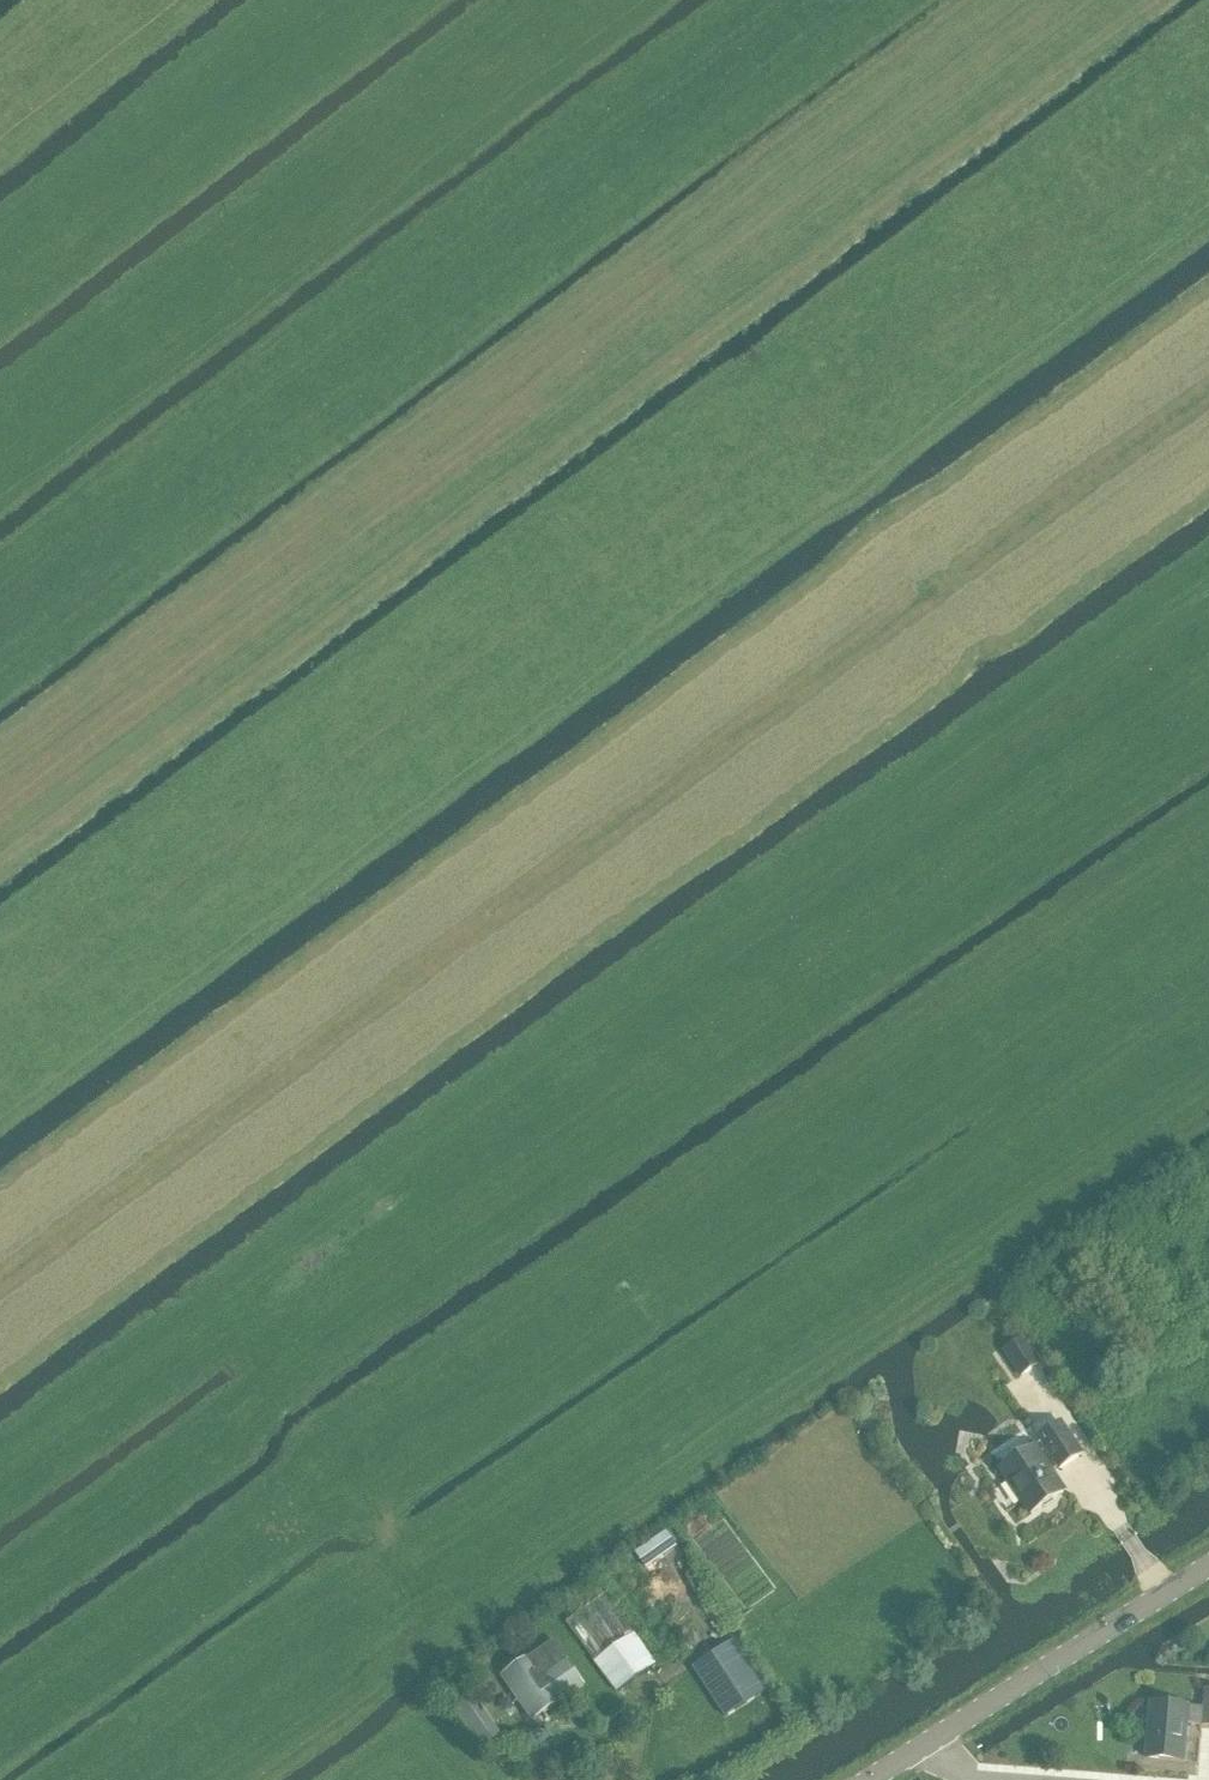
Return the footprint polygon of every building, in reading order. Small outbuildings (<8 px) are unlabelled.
[(1003,1351),(1020,1378),(1039,1367),(1023,1339),(1003,1351)] [(1060,1423),(1039,1437),(1042,1443),(1034,1448),(1033,1447),(1001,1469),(1032,1514),(1042,1507),(1046,1508),(1053,1503),(1053,1500),(1064,1493),(1044,1463),(1052,1457),(1060,1469),(1081,1455),(1060,1423)] [(666,1532),(636,1553),(646,1567),(676,1546),(666,1532)] [(656,1666),(605,1595),(567,1623),(617,1693),(656,1666)] [(554,1641),(503,1676),(534,1721),(586,1685),(554,1641)] [(737,1641),(694,1668),(726,1717),(768,1689),(737,1641)] [(471,1690),(449,1705),(481,1751),(502,1736),(471,1690)] [(1184,1762),(1186,1726),(1208,1728),(1208,1691),(1204,1691),(1203,1708),(1149,1705),(1146,1760),(1184,1762)]
